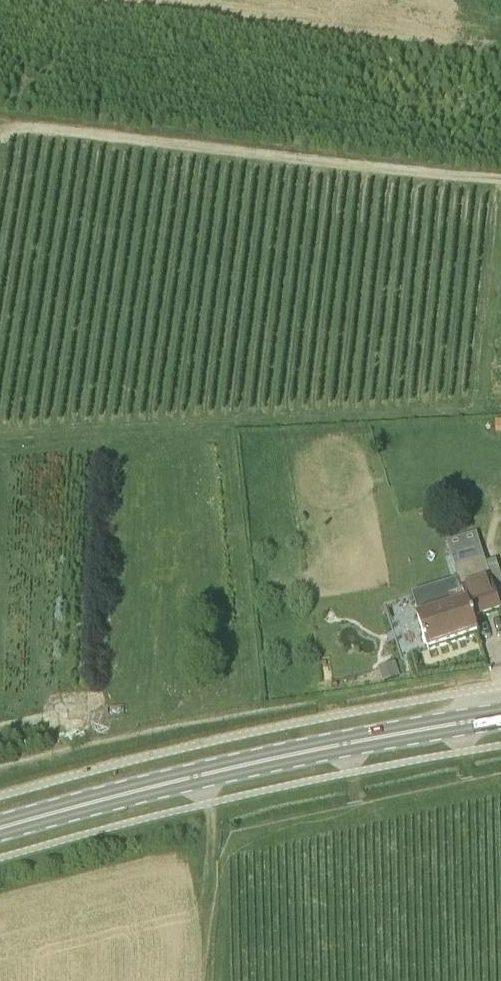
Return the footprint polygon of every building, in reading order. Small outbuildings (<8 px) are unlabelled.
[(484,557),(477,533),(447,542),(455,567),(466,601),(416,617),(429,650),(478,634),(473,619),(500,610),(500,609),(484,557)] [(381,666),(385,680),(401,675),(397,661),(381,666)]
